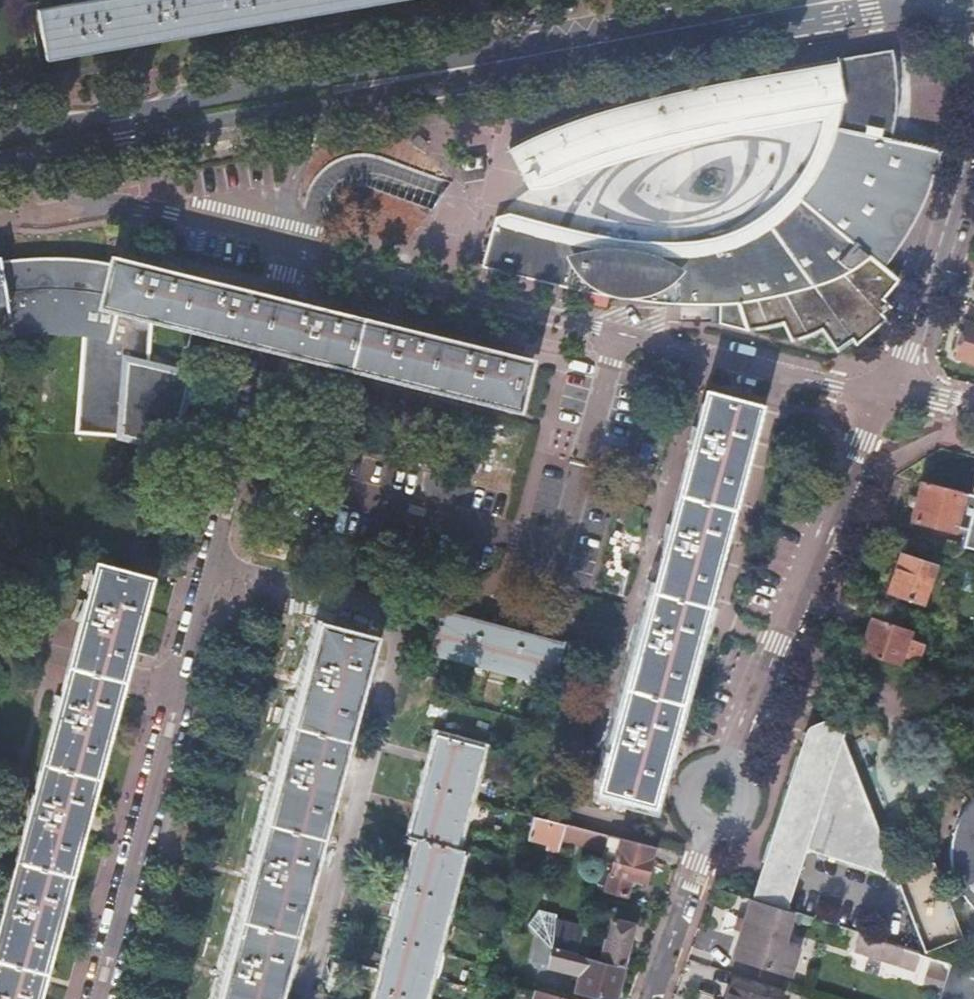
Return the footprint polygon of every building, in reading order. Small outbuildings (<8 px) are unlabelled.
[(37,9),(45,58),(382,0),(86,0),(37,9)] [(485,247),(482,264),(487,266),(545,280),(578,287),(635,297),(661,300),(700,302),(726,301),(737,300),(746,329),(748,330),(767,328),(767,327),(775,267),(793,269),(809,270),(827,272),(850,274),(896,278),(882,266),(895,249),(903,236),(912,221),(921,204),(926,191),(931,177),(935,163),(938,149),(888,139),(890,124),(893,96),(892,68),(876,55),(709,84),(673,92),(630,103),(590,114),(575,119),(535,136),(508,149),(526,182),(531,180),(560,165),(581,157),(607,148),(639,139),(676,130),(724,120),(844,100),(840,117),(836,132),(830,151),(823,169),(810,191),(803,200),(792,211),(783,219),(766,232),(748,242),(732,250),(720,253),(705,256),(689,258),(667,259),(650,258),(623,256),(586,249),(569,245),(492,226),(488,235),(485,247)] [(38,259),(26,331),(29,331),(33,330),(39,330),(44,330),(51,330),(56,329),(61,330),(64,330),(66,330),(78,259),(75,259),(62,258),(53,258),(42,259),(38,259)] [(0,261),(0,264),(8,309),(12,333),(18,332),(26,331),(38,259),(33,259),(13,260),(5,260),(0,261)] [(78,259),(66,330),(68,330),(76,330),(82,331),(85,332),(78,432),(124,435),(172,447),(189,376),(184,375),(149,374),(148,356),(152,315),(241,337),(268,343),(295,350),(515,404),(526,362),(498,355),(499,353),(470,346),(469,348),(417,335),(418,333),(388,325),(387,328),(334,315),(335,312),(305,305),(304,308),(280,302),(273,300),(252,295),(252,292),(223,285),(223,288),(170,275),(171,272),(165,270),(164,269),(158,268),(151,267),(145,265),(144,264),(143,265),(143,268),(127,264),(114,261),(113,264),(109,263),(104,262),(96,261),(89,260),(83,259),(78,259)] [(8,309),(0,264),(0,310),(8,309)] [(813,334),(816,332),(819,331),(821,330),(822,329),(826,335),(862,340),(886,320),(882,315),(889,309),(890,307),(882,298),(884,296),(886,294),(888,292),(890,290),(892,287),(893,285),(895,283),(898,280),(896,278),(850,274),(827,272),(809,270),(793,269),(775,267),(767,327),(769,327),(772,326),(775,325),(777,325),(780,324),(783,323),(786,330),(813,334)] [(969,323),(958,357),(973,362),(973,324),(969,323)] [(647,622),(642,621),(639,629),(633,642),(641,645),(621,719),(616,718),(613,726),(606,739),(609,740),(615,742),(605,778),(603,787),(649,799),(651,790),(716,550),(754,409),(708,396),(700,428),(694,427),(688,449),(693,451),(674,525),(668,524),(662,546),(667,548),(647,622)] [(922,481),(912,520),(955,531),(956,525),(968,528),(963,546),(973,549),(973,495),(964,492),(922,481)] [(908,554),(902,552),(888,591),(923,602),(936,565),(908,554)] [(57,698),(56,709),(53,718),(59,719),(39,793),(31,791),(30,806),(28,814),(33,816),(13,890),(5,889),(4,904),(2,912),(7,914),(0,940),(0,998),(34,998),(111,710),(121,671),(137,611),(146,579),(100,567),(91,599),(85,598),(85,600),(84,605),(76,619),(85,622),(75,659),(65,696),(57,695),(57,698)] [(442,608),(431,649),(554,682),(565,641),(516,628),(442,608)] [(871,617),(860,651),(900,664),(902,657),(921,664),(924,657),(919,656),(923,643),(909,638),(912,630),(871,617)] [(291,754),(290,757),(285,755),(282,765),(275,776),(284,779),(264,854),(258,853),(256,862),(250,874),(258,877),(238,951),(233,949),(231,958),(224,971),(232,973),(225,998),(275,998),(337,766),(351,713),(371,639),(324,627),(318,650),(316,659),(311,658),(308,666),(301,679),(310,682),(305,701),(291,754)] [(804,734),(763,862),(798,873),(805,850),(891,877),(885,861),(890,858),(886,848),(845,743),(842,751),(839,744),(842,735),(850,713),(844,711),(812,725),(810,727),(807,729),(805,732),(804,734)] [(425,788),(412,837),(416,838),(419,839),(408,879),(397,921),(387,959),(378,993),(376,998),(419,998),(435,939),(460,848),(453,846),(465,798),(479,746),(479,745),(439,735),(439,736),(425,788)] [(969,805),(964,812),(960,820),(956,828),(954,837),(953,846),(952,855),(955,872),(957,881),(961,889),(966,897),(971,904),(973,907),(973,799),(969,805)] [(604,850),(608,834),(533,815),(528,837),(560,845),(561,839),(604,850)] [(654,845),(642,842),(619,836),(613,858),(605,856),(600,874),(609,876),(605,890),(627,895),(631,877),(645,881),(654,845)] [(751,898),(752,898),(786,909),(786,908),(759,899),(757,897),(755,894),(755,892),(755,888),(757,886),(759,884),(761,883),(765,882),(792,891),(798,873),(763,862),(751,898)] [(759,899),(786,908),(792,891),(765,882),(761,883),(759,884),(757,886),(755,888),(755,892),(755,894),(757,897),(759,899)] [(752,898),(740,936),(797,954),(799,949),(783,944),(785,939),(794,912),(786,909),(752,898)] [(578,953),(583,935),(587,917),(561,911),(547,966),(581,975),(577,990),(614,998),(623,966),(601,961),(590,958),(580,956),(578,953)] [(623,966),(634,925),(611,919),(601,961),(623,966)] [(901,947),(861,933),(855,949),(891,961),(894,953),(899,955),(901,947)] [(595,937),(583,935),(578,953),(580,956),(590,958),(595,937)] [(797,954),(740,936),(733,957),(790,976),(797,954)] [(726,998),(769,998),(730,986),(726,998)] [(536,990),(533,998),(566,998),(536,990)]
